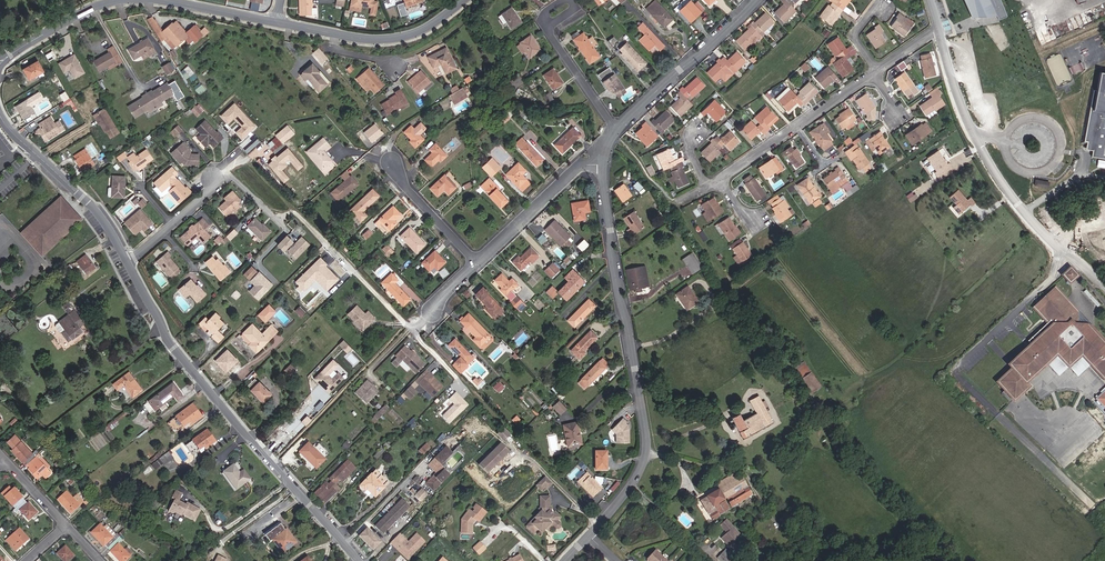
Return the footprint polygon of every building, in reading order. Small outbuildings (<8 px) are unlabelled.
[(300,15),(313,14),(312,0),(300,0),(300,15)] [(374,15),(377,2),(372,1),(373,0),(352,0),(351,5),(361,7),(361,5),(370,7),(368,14),(374,15)] [(663,28),(673,19),(655,0),(647,8),(653,14),(651,15),(663,28)] [(783,23),(796,11),(790,4),(786,0),(780,0),(783,4),(774,13),(783,23)] [(843,6),(847,0),(828,0),(832,3),(842,11),(845,7),(843,6)] [(974,13),(974,14),(992,8),(995,17),(997,16),(999,20),(1007,17),(1001,0),(969,0),(969,6),(974,13)] [(679,10),(690,22),(700,12),(689,1),(679,10)] [(401,17),(408,14),(404,2),(397,4),(401,17)] [(819,17),(831,26),(842,11),(832,3),(830,6),(828,4),(819,17)] [(506,22),(511,29),(521,22),(511,8),(498,17),(503,24),(506,22)] [(770,32),(767,28),(773,22),(765,13),(755,23),(753,21),(750,24),(761,36),(764,34),(766,36),(770,32)] [(904,37),(911,28),(903,21),(906,18),(899,13),(896,17),(897,18),(890,27),(904,37)] [(152,17),(148,19),(161,41),(164,45),(167,43),(171,47),(175,43),(175,44),(184,37),(189,44),(190,44),(193,41),(194,42),(202,36),(194,26),(187,32),(186,32),(176,20),(172,24),(172,23),(169,26),(168,25),(165,27),(166,28),(163,31),(171,39),(168,41),(161,31),(160,30),(161,29),(159,26),(158,27),(156,23),(157,23),(155,19),(154,20),(152,17)] [(911,28),(914,23),(906,17),(906,18),(903,21),(911,28)] [(659,51),(665,46),(642,22),(637,27),(644,35),(638,40),(648,51),(654,46),(659,51)] [(202,36),(204,34),(196,24),(194,26),(202,36)] [(757,41),(758,42),(762,38),(761,36),(750,24),(746,27),(748,29),(736,41),(743,49),(749,44),(751,46),(757,41)] [(876,49),(885,42),(879,34),(883,32),(878,24),(874,27),(875,28),(866,35),(876,49)] [(825,38),(829,33),(825,30),(821,34),(825,38)] [(171,39),(163,31),(161,31),(168,41),(171,39)] [(599,57),(593,48),(588,40),(582,33),(579,35),(577,31),(571,36),(590,63),(599,57)] [(529,58),(540,51),(530,36),(519,43),(519,44),(516,46),(522,54),(525,52),(529,58)] [(615,44),(617,42),(613,36),(607,41),(612,48),(616,46),(615,44)] [(593,48),(597,45),(592,37),(588,40),(593,48)] [(847,48),(845,49),(837,37),(827,44),(835,56),(837,55),(839,58),(848,53),(850,52),(847,48)] [(142,55),(144,59),(156,52),(148,38),(128,50),(134,60),(142,55)] [(637,71),(645,63),(626,43),(620,50),(623,53),(621,55),(637,71)] [(117,65),(122,61),(113,46),(107,49),(109,52),(94,61),(100,71),(108,66),(115,62),(117,65)] [(312,53),(321,63),(328,57),(319,47),(312,53)] [(456,68),(446,48),(428,57),(432,66),(439,62),(440,64),(445,74),(456,68)] [(732,72),(733,74),(746,62),(736,52),(727,61),(724,57),(720,60),(732,72)] [(842,78),(853,70),(846,59),(850,56),(848,53),(839,58),(832,63),(842,78)] [(1061,53),(1046,59),(1056,84),(1071,79),(1061,53)] [(924,78),(935,75),(930,54),(921,56),(922,61),(924,69),(922,69),(924,78)] [(54,69),(61,65),(60,63),(57,57),(49,61),(54,69)] [(720,60),(718,58),(715,60),(717,63),(713,67),(710,70),(710,69),(706,73),(715,82),(721,77),(725,81),(733,74),(732,72),(720,60)] [(32,79),(44,72),(38,61),(23,69),(26,74),(28,72),(32,79)] [(907,67),(906,66),(903,61),(897,65),(901,71),(907,67)] [(1072,74),(1084,69),(1081,62),(1069,67),(1072,74)] [(167,74),(173,70),(169,63),(162,67),(167,74)] [(319,92),(330,82),(321,71),(320,72),(312,64),(300,75),(309,86),(312,84),(319,92)] [(836,83),(840,80),(827,66),(814,78),(824,90),(829,85),(828,84),(833,80),(836,83)] [(623,88),(609,67),(598,75),(608,89),(611,87),(615,93),(623,88)] [(374,94),(384,85),(369,68),(359,77),(370,89),(374,94)] [(553,90),(562,83),(553,69),(543,75),(553,90)] [(408,84),(417,94),(431,82),(421,70),(418,73),(419,75),(408,84)] [(918,92),(904,72),(895,79),(907,96),(911,93),(913,96),(918,92)] [(1100,72),(1097,90),(1093,90),(1084,141),(1087,141),(1094,142),(1092,150),(1091,156),(1104,159),(1104,73),(1100,72)] [(407,82),(408,84),(419,75),(418,73),(407,82)] [(508,82),(513,90),(523,83),(518,75),(508,82)] [(367,92),(370,89),(359,77),(356,80),(367,92)] [(690,95),(692,97),(705,86),(697,77),(684,89),(682,87),(679,90),(680,91),(686,98),(690,95)] [(807,101),(818,91),(809,82),(798,92),(800,93),(797,96),(803,103),(805,105),(808,102),(807,101)] [(163,103),(176,96),(169,84),(161,89),(162,90),(155,94),(153,91),(148,94),(156,107),(163,103)] [(462,88),(458,90),(453,93),(449,95),(453,102),(466,94),(469,92),(466,87),(463,89),(462,88)] [(626,92),(623,88),(615,93),(618,98),(626,92)] [(941,94),(937,88),(929,93),(933,99),(932,100),(932,101),(929,103),(928,100),(919,106),(930,120),(938,115),(935,111),(945,104),(938,96),(941,94)] [(408,103),(400,90),(395,93),(396,94),(396,95),(389,100),(381,104),(384,111),(382,113),(383,116),(386,114),(387,115),(408,103)] [(800,106),(803,103),(797,96),(791,90),(778,101),(787,112),(792,107),(793,108),(798,104),(800,106)] [(670,106),(680,117),(692,105),(686,98),(680,91),(677,94),(680,98),(670,106)] [(769,100),(774,96),(769,91),(764,95),(769,100)] [(543,97),(547,104),(553,99),(549,93),(543,97)] [(150,111),(156,107),(148,94),(144,97),(146,100),(139,103),(138,102),(130,107),(137,119),(150,111)] [(455,105),(468,97),(466,94),(453,102),(455,105)] [(874,120),(875,107),(865,94),(855,100),(865,114),(866,113),(867,114),(867,120),(874,120)] [(73,108),(75,106),(71,98),(62,103),(64,105),(66,103),(68,105),(70,104),(73,108)] [(23,119),(35,112),(27,100),(16,107),(23,119)] [(716,122),(726,112),(713,100),(701,113),(703,116),(707,113),(716,122)] [(183,111),(186,109),(180,101),(177,102),(183,111)] [(242,139),(257,124),(234,101),(220,116),(228,124),(234,118),(241,126),(235,132),(242,139)] [(805,112),(809,109),(805,105),(803,103),(800,106),(805,112)] [(769,128),(766,125),(776,116),(766,106),(754,118),(760,125),(766,132),(770,129),(769,128)] [(528,117),(526,115),(527,114),(519,107),(516,111),(525,120),(528,117)] [(110,138),(119,133),(104,108),(94,115),(100,124),(105,132),(106,131),(110,138)] [(856,120),(848,108),(838,115),(839,116),(835,119),(842,129),(845,127),(853,122),(856,120)] [(663,130),(674,120),(665,110),(654,120),(653,118),(650,122),(662,134),(664,132),(663,130)] [(766,125),(769,128),(778,119),(776,116),(766,125)] [(39,125),(49,140),(64,130),(58,122),(55,124),(51,118),(39,125)] [(205,121),(196,129),(201,134),(199,136),(199,140),(202,143),(206,143),(210,140),(211,142),(210,143),(213,147),(223,138),(218,132),(217,134),(205,121)] [(763,134),(766,132),(760,125),(757,127),(751,121),(741,129),(750,140),(757,134),(757,135),(760,132),(763,134)] [(647,146),(658,136),(645,122),(642,125),(643,127),(635,134),(647,146)] [(411,126),(404,132),(411,140),(409,141),(415,148),(424,139),(420,135),(423,131),(422,131),(425,128),(420,123),(416,127),(418,128),(416,131),(411,126)] [(824,123),(811,131),(822,147),(831,141),(825,132),(828,131),(828,132),(829,131),(824,123)] [(912,145),(931,132),(925,123),(922,126),(921,124),(912,131),(913,131),(906,136),(912,145)] [(283,142),(289,137),(288,135),(292,132),(288,126),(277,135),(283,142)] [(372,143),(382,134),(375,126),(374,127),(373,126),(369,129),(370,130),(365,134),(372,143)] [(554,145),(562,154),(581,136),(572,127),(554,145)] [(175,128),(171,132),(175,137),(179,133),(175,128)] [(729,150),(739,141),(730,131),(723,137),(723,136),(720,139),(717,136),(714,139),(720,146),(723,144),(729,150)] [(859,136),(861,140),(870,136),(868,131),(859,136)] [(879,154),(889,147),(882,136),(880,131),(865,141),(872,151),(875,149),(879,154)] [(675,138),(678,136),(675,132),(672,134),(671,133),(666,136),(670,141),(674,137),(675,138)] [(272,152),(281,144),(276,137),(267,145),(272,152)] [(520,147),(524,143),(525,144),(527,143),(522,137),(515,144),(520,149),(521,149),(520,147)] [(332,162),(323,150),(330,145),(324,138),(306,152),(317,164),(319,163),(324,168),(323,169),(326,173),(334,166),(332,162)] [(722,154),(725,151),(720,146),(714,139),(713,138),(710,141),(711,143),(701,153),(709,162),(720,152),(722,154)] [(822,147),(824,151),(833,145),(831,141),(822,147)] [(191,152),(183,143),(182,144),(189,153),(191,152)] [(536,166),(543,160),(527,143),(525,144),(524,143),(520,147),(521,149),(520,149),(536,166)] [(185,165),(198,166),(199,155),(190,154),(189,153),(182,144),(171,154),(177,160),(179,159),(182,162),(185,165)] [(440,161),(446,156),(435,144),(429,149),(432,153),(424,160),(431,167),(439,160),(440,161)] [(867,164),(869,163),(856,144),(845,152),(850,160),(852,159),(857,165),(856,166),(859,170),(862,168),(865,172),(870,168),(867,164)] [(790,147),(782,152),(785,156),(786,155),(796,169),(804,163),(795,149),(793,151),(790,147)] [(286,148),(276,159),(283,165),(288,158),(293,162),(297,158),(286,148)] [(83,172),(95,165),(85,149),(74,156),(76,159),(75,160),(83,172)] [(679,159),(674,161),(669,149),(656,154),(663,170),(671,167),(680,162),(679,159)] [(134,153),(128,158),(130,161),(128,162),(135,171),(152,159),(146,150),(136,157),(134,153)] [(120,162),(127,157),(124,152),(117,157),(120,162)] [(949,165),(947,166),(946,164),(945,164),(944,163),(944,162),(937,153),(927,160),(937,173),(935,175),(938,178),(951,169),(949,165)] [(496,172),(500,167),(492,158),(487,163),(496,172)] [(775,171),(778,170),(779,172),(783,170),(777,160),(770,164),(768,161),(765,164),(766,166),(760,169),(765,178),(775,171)] [(678,188),(688,183),(681,168),(684,167),(682,162),(680,162),(671,167),(673,170),(671,172),(673,176),(669,178),(671,183),(675,181),(678,188)] [(882,173),(887,170),(881,162),(876,164),(882,173)] [(491,177),(496,172),(487,163),(482,167),(491,177)] [(530,183),(522,175),(526,171),(518,163),(505,174),(522,191),(530,183)] [(650,176),(655,174),(650,166),(646,168),(650,176)] [(157,188),(154,190),(160,197),(162,197),(168,192),(171,189),(177,195),(174,198),(178,203),(190,192),(186,187),(185,188),(174,176),(177,173),(172,167),(154,183),(156,186),(157,188)] [(822,179),(833,195),(837,192),(835,190),(848,182),(838,167),(834,169),(835,170),(822,179)] [(449,195),(457,187),(444,174),(430,188),(437,196),(444,190),(449,195)] [(764,196),(765,195),(753,178),(752,179),(750,175),(743,180),(746,183),(745,184),(756,201),(760,199),(764,196)] [(125,177),(113,176),(112,188),(110,188),(108,189),(108,196),(109,197),(124,198),(125,177)] [(331,194),(337,201),(341,197),(342,198),(356,186),(354,184),(357,182),(351,176),(350,176),(345,181),(335,189),(335,190),(331,194)] [(497,191),(499,189),(489,178),(480,186),(501,208),(508,201),(497,191)] [(810,203),(820,197),(807,178),(797,185),(810,203)] [(465,190),(472,186),(470,182),(463,186),(465,190)] [(644,193),(647,190),(645,187),(643,188),(637,182),(633,186),(641,194),(643,192),(644,193)] [(623,203),(632,196),(623,184),(614,191),(623,203)] [(845,192),(848,196),(858,188),(856,185),(845,192)] [(177,195),(171,189),(168,192),(174,198),(177,195)] [(367,216),(363,212),(379,196),(373,189),(350,210),(361,222),(367,216)] [(970,197),(967,200),(958,190),(949,197),(956,205),(961,212),(970,204),(972,206),(975,203),(970,197)] [(231,191),(224,198),(226,201),(226,202),(225,204),(224,203),(218,208),(225,215),(233,209),(235,211),(241,205),(238,202),(240,201),(231,191)] [(917,199),(912,192),(905,197),(910,204),(917,199)] [(337,201),(331,194),(329,196),(335,203),(337,201)] [(771,204),(779,198),(777,194),(768,200),(771,204)] [(719,214),(723,212),(713,197),(701,205),(706,212),(702,215),(706,222),(710,219),(711,220),(719,214)] [(791,215),(786,209),(782,202),(779,198),(771,204),(777,213),(775,214),(780,223),(791,215)] [(24,233),(42,252),(78,219),(73,213),(75,212),(69,204),(66,206),(61,200),(24,233)] [(142,208),(146,205),(141,200),(139,201),(137,203),(142,208)] [(584,213),(590,212),(588,201),(571,203),(574,222),(585,219),(584,213)] [(958,215),(961,212),(956,205),(952,208),(958,215)] [(394,221),(401,215),(393,206),(380,219),(375,224),(378,227),(382,224),(381,224),(383,222),(390,230),(396,225),(393,222),(394,221)] [(229,219),(236,212),(235,211),(233,209),(225,215),(229,219)] [(140,210),(125,222),(134,232),(140,226),(142,228),(146,224),(149,227),(152,224),(140,210)] [(631,236),(644,227),(634,212),(623,219),(630,228),(627,230),(631,236)] [(713,223),(721,217),(719,214),(711,220),(713,223)] [(729,241),(740,233),(729,217),(718,224),(729,241)] [(209,226),(202,219),(192,227),(193,228),(191,230),(190,229),(180,238),(186,245),(195,238),(198,238),(202,243),(205,240),(206,241),(210,237),(204,230),(209,226)] [(262,240),(270,232),(265,226),(263,227),(262,225),(255,219),(248,226),(262,240)] [(567,240),(570,237),(554,220),(546,228),(553,235),(551,236),(561,246),(564,243),(567,247),(570,243),(567,240)] [(390,230),(383,222),(381,224),(382,224),(388,231),(390,230)] [(328,232),(333,228),(329,224),(325,228),(328,232)] [(416,253),(425,244),(409,228),(400,236),(416,253)] [(551,236),(553,235),(546,228),(544,229),(551,236)] [(367,239),(373,234),(368,229),(363,234),(367,239)] [(677,239),(680,236),(675,229),(671,232),(677,239)] [(704,242),(708,239),(703,232),(699,235),(704,242)] [(542,233),(537,239),(542,244),(547,238),(542,233)] [(302,235),(288,250),(297,259),(310,244),(302,235)] [(217,245),(222,240),(219,236),(213,241),(217,245)] [(276,244),(283,251),(292,242),(285,236),(276,244)] [(582,251),(589,244),(584,238),(577,245),(582,251)] [(45,255),(52,262),(67,248),(61,241),(45,255)] [(741,262),(752,255),(742,242),(732,249),(737,256),(741,261),(741,262)] [(388,256),(394,252),(387,245),(382,250),(388,256)] [(534,261),(539,257),(530,248),(520,258),(518,256),(512,262),(520,271),(529,262),(532,259),(534,261)] [(437,270),(446,263),(435,251),(421,263),(430,272),(434,267),(437,270)] [(169,277),(179,268),(174,263),(173,263),(171,261),(172,261),(169,257),(171,256),(167,252),(156,262),(169,277)] [(692,275),(703,267),(692,252),(689,255),(698,267),(690,273),(692,275)] [(87,274),(95,268),(86,255),(77,262),(87,274)] [(690,273),(698,267),(689,255),(682,260),(690,273)] [(221,279),(230,272),(224,265),(223,266),(217,259),(215,260),(212,257),(205,262),(214,273),(215,272),(221,279)] [(551,277),(559,269),(552,263),(544,271),(551,277)] [(60,272),(62,276),(72,268),(70,265),(60,272)] [(642,288),(646,287),(642,266),(625,270),(630,291),(635,290),(636,293),(642,292),(642,288)] [(244,275),(249,279),(256,272),(251,267),(244,275)] [(1077,276),(1069,268),(1062,275),(1069,283),(1077,276)] [(576,289),(584,281),(573,269),(564,278),(568,281),(558,292),(566,300),(576,290),(576,289)] [(254,285),(249,291),(258,300),(274,285),(259,270),(249,280),(254,285)] [(392,274),(391,273),(388,276),(387,275),(380,281),(404,306),(411,299),(395,283),(398,280),(394,276),(396,274),(394,272),(392,274)] [(511,291),(518,285),(512,278),(508,281),(501,274),(495,280),(502,288),(500,290),(510,301),(509,301),(517,310),(524,304),(516,296),(511,291)] [(196,302),(205,294),(199,287),(198,288),(196,287),(191,280),(181,288),(187,295),(189,294),(196,302)] [(547,292),(552,298),(557,294),(554,292),(556,290),(552,286),(547,292)] [(687,310),(698,302),(687,286),(676,294),(687,310)] [(499,317),(504,312),(487,295),(488,293),(482,287),(475,295),(481,301),(488,308),(490,310),(488,313),(495,319),(498,316),(499,317)] [(1050,322),(1046,317),(1042,312),(1042,307),(1044,301),(1048,298),(1054,297),(1059,297),(1064,300),(1078,314),(1077,315),(1085,324),(1086,324),(1104,343),(1104,342),(1104,341),(1056,287),(1033,308),(1048,323),(1050,322)] [(185,297),(187,295),(181,288),(179,290),(185,297)] [(1099,303),(1085,288),(1083,290),(1097,305),(1099,303)] [(1055,356),(1055,355),(1057,353),(1058,354),(1059,355),(1061,355),(1067,349),(1076,359),(1081,364),(1085,361),(1090,366),(1104,382),(1104,344),(1104,343),(1086,324),(1085,324),(1077,315),(1078,314),(1064,300),(1059,297),(1054,297),(1048,298),(1044,301),(1042,307),(1042,312),(1046,317),(1050,322),(1048,323),(1028,341),(1031,343),(1011,362),(1018,369),(1014,372),(1011,369),(996,382),(1014,401),(1031,386),(1027,382),(1046,364),(1055,356)] [(567,320),(574,327),(595,306),(588,299),(567,320)] [(69,306),(67,303),(63,307),(65,309),(67,308),(71,314),(69,315),(59,322),(65,330),(62,333),(68,342),(72,339),(82,332),(79,327),(84,324),(70,305),(69,306)] [(309,311),(302,304),(299,307),(306,313),(309,311)] [(517,310),(519,312),(526,306),(524,304),(517,310)] [(269,305),(262,312),(265,316),(273,309),(269,305)] [(371,322),(374,319),(367,312),(364,315),(355,306),(346,316),(353,322),(355,321),(360,326),(365,326),(370,321),(371,322)] [(301,318),(306,313),(299,307),(294,311),(301,318)] [(262,312),(259,315),(265,322),(276,311),(273,309),(265,316),(262,312)] [(225,337),(217,330),(224,323),(219,319),(221,317),(216,312),(209,320),(206,316),(198,324),(202,327),(204,326),(213,334),(211,336),(219,343),(225,337)] [(468,313),(460,321),(475,337),(477,339),(474,341),(479,346),(483,343),(486,346),(494,339),(491,337),(490,336),(468,313)] [(353,322),(363,331),(371,322),(370,321),(365,326),(360,326),(355,321),(353,322)] [(256,353),(278,332),(271,325),(262,334),(252,324),(243,334),(250,341),(251,340),(253,341),(252,342),(249,345),(256,353)] [(582,353),(587,348),(597,337),(590,330),(571,350),(579,359),(584,355),(582,353)] [(250,341),(243,334),(240,336),(249,345),(252,342),(253,341),(251,340),(250,341)] [(466,364),(465,362),(471,356),(455,339),(448,345),(459,357),(454,362),(460,369),(466,364)] [(339,344),(347,353),(352,349),(344,340),(339,344)] [(409,367),(415,374),(425,365),(411,351),(410,352),(404,346),(395,355),(397,357),(391,363),(395,367),(398,364),(402,360),(409,367)] [(1055,355),(1055,356),(1061,362),(1063,360),(1066,364),(1070,360),(1072,362),(1076,359),(1067,349),(1061,355),(1059,355),(1058,354),(1057,353),(1055,355)] [(460,369),(454,362),(452,365),(461,374),(469,366),(468,365),(476,357),(473,354),(471,356),(465,362),(466,364),(460,369)] [(1055,356),(1046,364),(1057,376),(1066,367),(1061,362),(1055,356)] [(528,366),(531,363),(527,358),(523,361),(528,366)] [(577,383),(584,390),(607,368),(606,367),(609,364),(602,358),(600,361),(600,360),(580,379),(581,380),(577,383)] [(1072,362),(1066,367),(1076,379),(1090,366),(1085,361),(1081,364),(1076,359),(1072,362)] [(333,360),(315,379),(321,384),(322,383),(325,386),(324,387),(329,392),(343,378),(338,373),(332,379),(328,375),(338,365),(333,360)] [(409,367),(402,360),(398,364),(405,371),(409,367)] [(812,392),(821,386),(803,362),(795,368),(812,392)] [(1018,369),(1011,362),(1007,365),(1011,369),(1014,372),(1018,369)] [(285,370),(289,375),(295,370),(291,365),(285,370)] [(132,397),(142,390),(129,372),(113,384),(117,390),(124,385),(132,397)] [(610,382),(616,376),(612,372),(606,378),(610,382)] [(441,388),(436,383),(437,381),(428,373),(418,383),(433,397),(441,388)] [(480,388),(485,383),(483,381),(479,378),(478,380),(475,377),(472,380),(480,388)] [(263,403),(272,394),(260,382),(259,383),(255,379),(247,387),(263,403)] [(355,393),(365,404),(376,393),(372,388),(374,387),(367,380),(355,393)] [(499,392),(504,386),(500,382),(494,387),(499,392)] [(144,405),(150,414),(174,395),(177,399),(182,396),(172,383),(144,405)] [(415,388),(419,393),(424,390),(420,385),(415,388)] [(556,393),(560,390),(555,385),(551,388),(556,393)] [(416,392),(410,386),(403,393),(410,399),(416,392)] [(1093,399),(1104,413),(1104,389),(1093,399)] [(448,399),(453,404),(442,416),(450,424),(469,404),(456,391),(448,399)] [(743,439),(773,423),(765,408),(768,406),(765,400),(762,402),(759,396),(750,401),(756,413),(743,420),(739,413),(731,417),(733,420),(730,421),(731,424),(730,425),(729,427),(730,428),(731,429),(737,427),(743,439)] [(560,415),(566,409),(559,401),(553,407),(560,415)] [(193,420),(194,422),(202,417),(192,404),(176,416),(176,417),(167,424),(174,433),(183,426),(183,427),(193,420)] [(373,417),(377,420),(385,411),(382,408),(373,417)] [(629,442),(629,430),(627,430),(627,428),(629,428),(629,425),(625,422),(626,420),(622,417),(611,428),(616,433),(616,442),(629,442)] [(107,426),(110,430),(118,424),(115,421),(107,426)] [(568,447),(581,444),(577,422),(563,425),(568,447)] [(503,428),(501,429),(497,434),(503,440),(509,434),(503,428)] [(215,441),(207,430),(193,440),(200,451),(215,441)] [(35,451),(32,454),(15,435),(7,442),(14,449),(12,451),(14,453),(15,452),(19,456),(18,458),(23,462),(25,461),(27,464),(38,454),(35,451)] [(387,451),(391,447),(386,442),(382,446),(387,451)] [(499,442),(479,465),(488,474),(509,450),(499,442)] [(316,469),(325,460),(308,443),(299,452),(316,469)] [(423,456),(431,448),(427,443),(418,451),(423,456)] [(442,468),(439,465),(452,453),(446,447),(428,465),(435,473),(425,483),(426,484),(442,468)] [(373,456),(376,460),(382,453),(382,452),(379,450),(373,456)] [(596,470),(606,470),(606,452),(595,452),(596,470)] [(150,461),(151,463),(160,456),(158,453),(156,455),(156,456),(150,461)] [(168,453),(159,460),(161,462),(162,464),(171,456),(168,453)] [(46,478),(51,473),(38,460),(41,457),(38,454),(27,464),(30,467),(28,469),(37,478),(42,474),(46,478)] [(314,493),(325,504),(340,489),(336,484),(340,480),(342,483),(356,469),(347,460),(328,479),(331,482),(328,484),(326,481),(314,493)] [(236,489),(246,482),(233,465),(223,472),(236,489)] [(426,484),(432,490),(448,474),(442,468),(426,484)] [(375,497),(388,484),(374,471),(359,486),(364,491),(367,489),(375,497)] [(742,489),(747,486),(741,476),(737,479),(734,473),(715,485),(718,490),(707,497),(700,501),(713,521),(720,517),(719,516),(713,506),(724,499),(726,498),(742,489)] [(580,479),(578,481),(582,484),(590,492),(593,495),(600,488),(598,486),(601,484),(602,477),(594,476),(594,480),(593,481),(586,474),(580,479)] [(547,488),(552,483),(545,476),(536,485),(541,490),(545,486),(547,488)] [(613,493),(620,484),(618,482),(611,491),(613,493)] [(18,493),(15,495),(9,487),(1,494),(15,509),(24,501),(21,497),(18,493)] [(732,507),(752,495),(748,487),(743,490),(742,489),(726,498),(732,507)] [(414,495),(421,502),(428,494),(422,488),(414,495)] [(189,504),(188,506),(178,501),(183,493),(176,489),(171,497),(174,498),(170,506),(174,509),(175,511),(180,514),(183,514),(194,520),(198,514),(195,512),(197,508),(189,504)] [(70,513),(82,502),(76,496),(73,499),(66,492),(58,500),(61,503),(64,505),(63,506),(70,513)] [(550,497),(541,497),(541,508),(543,510),(540,513),(534,519),(535,520),(533,522),(532,521),(526,526),(527,527),(527,528),(529,530),(530,530),(534,534),(538,530),(543,526),(546,529),(550,524),(552,526),(557,521),(561,518),(557,514),(554,514),(553,515),(549,512),(550,511),(550,508),(550,497)] [(661,504),(665,507),(671,501),(668,498),(661,504)] [(719,516),(729,509),(724,499),(713,506),(719,516)] [(28,520),(36,513),(28,503),(27,504),(24,501),(15,509),(11,512),(14,515),(19,510),(28,520)] [(374,528),(382,536),(394,525),(392,523),(397,517),(399,519),(410,508),(402,501),(374,528)] [(461,520),(460,533),(471,534),(472,523),(474,519),(477,516),(479,517),(480,518),(485,512),(475,504),(472,509),(473,510),(472,512),(469,509),(461,520)] [(226,519),(220,513),(217,516),(223,522),(226,519)] [(804,540),(808,536),(784,513),(778,520),(797,538),(799,536),(804,540)] [(742,538),(726,520),(723,522),(720,525),(727,533),(729,532),(730,534),(723,540),(730,548),(742,538)] [(117,534),(115,536),(106,526),(104,528),(100,524),(91,533),(104,546),(107,548),(119,537),(117,534)] [(284,531),(279,525),(265,535),(270,542),(279,555),(294,544),(285,531),(284,531)] [(373,550),(382,542),(367,527),(358,535),(373,550)] [(6,540),(15,551),(28,539),(19,529),(6,540)] [(401,539),(392,547),(396,551),(400,547),(403,550),(401,552),(405,556),(411,556),(423,544),(415,535),(406,544),(401,539)] [(130,557),(118,544),(122,540),(119,537),(107,548),(119,560),(125,560),(130,557)] [(279,555),(270,542),(266,545),(275,558),(279,555)] [(473,549),(478,555),(485,548),(480,542),(473,549)] [(74,556),(65,546),(56,554),(63,560),(68,560),(74,556)] [(396,551),(406,560),(407,560),(411,556),(405,556),(401,552),(403,550),(400,547),(396,551)] [(658,548),(650,556),(652,559),(650,560),(673,560),(658,548)] [(732,560),(730,558),(732,556),(726,549),(717,558),(720,560),(731,560),(732,560)]
